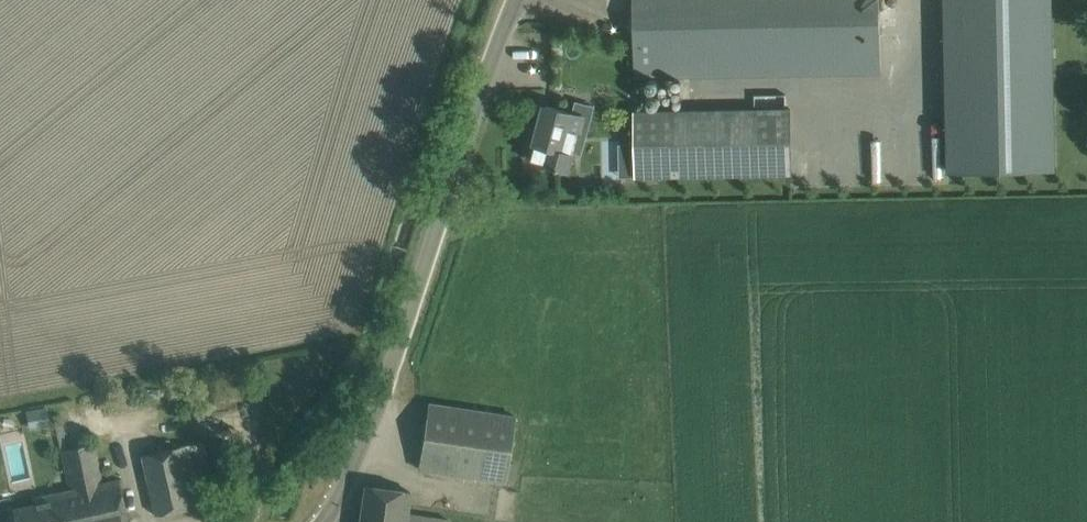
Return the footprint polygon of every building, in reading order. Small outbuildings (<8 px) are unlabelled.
[(635,76),(883,72),(881,0),(634,0),(635,76)] [(949,168),(1054,166),(1052,0),(947,0),(949,168)] [(539,118),(529,157),(569,168),(573,151),(572,151),(577,131),(579,131),(583,113),(547,103),(543,119),(539,118)] [(791,174),(790,107),(636,110),(637,176),(791,174)] [(517,416),(450,406),(428,403),(418,468),(507,481),(517,416)] [(217,500),(212,478),(204,439),(142,453),(155,514),(217,500)] [(65,521),(119,521),(128,520),(118,478),(102,482),(93,442),(61,450),(70,488),(58,491),(65,521)] [(408,512),(411,491),(366,485),(361,521),(449,521),(450,518),(408,512)] [(34,503),(13,508),(16,521),(65,521),(58,491),(33,497),(34,503)]
